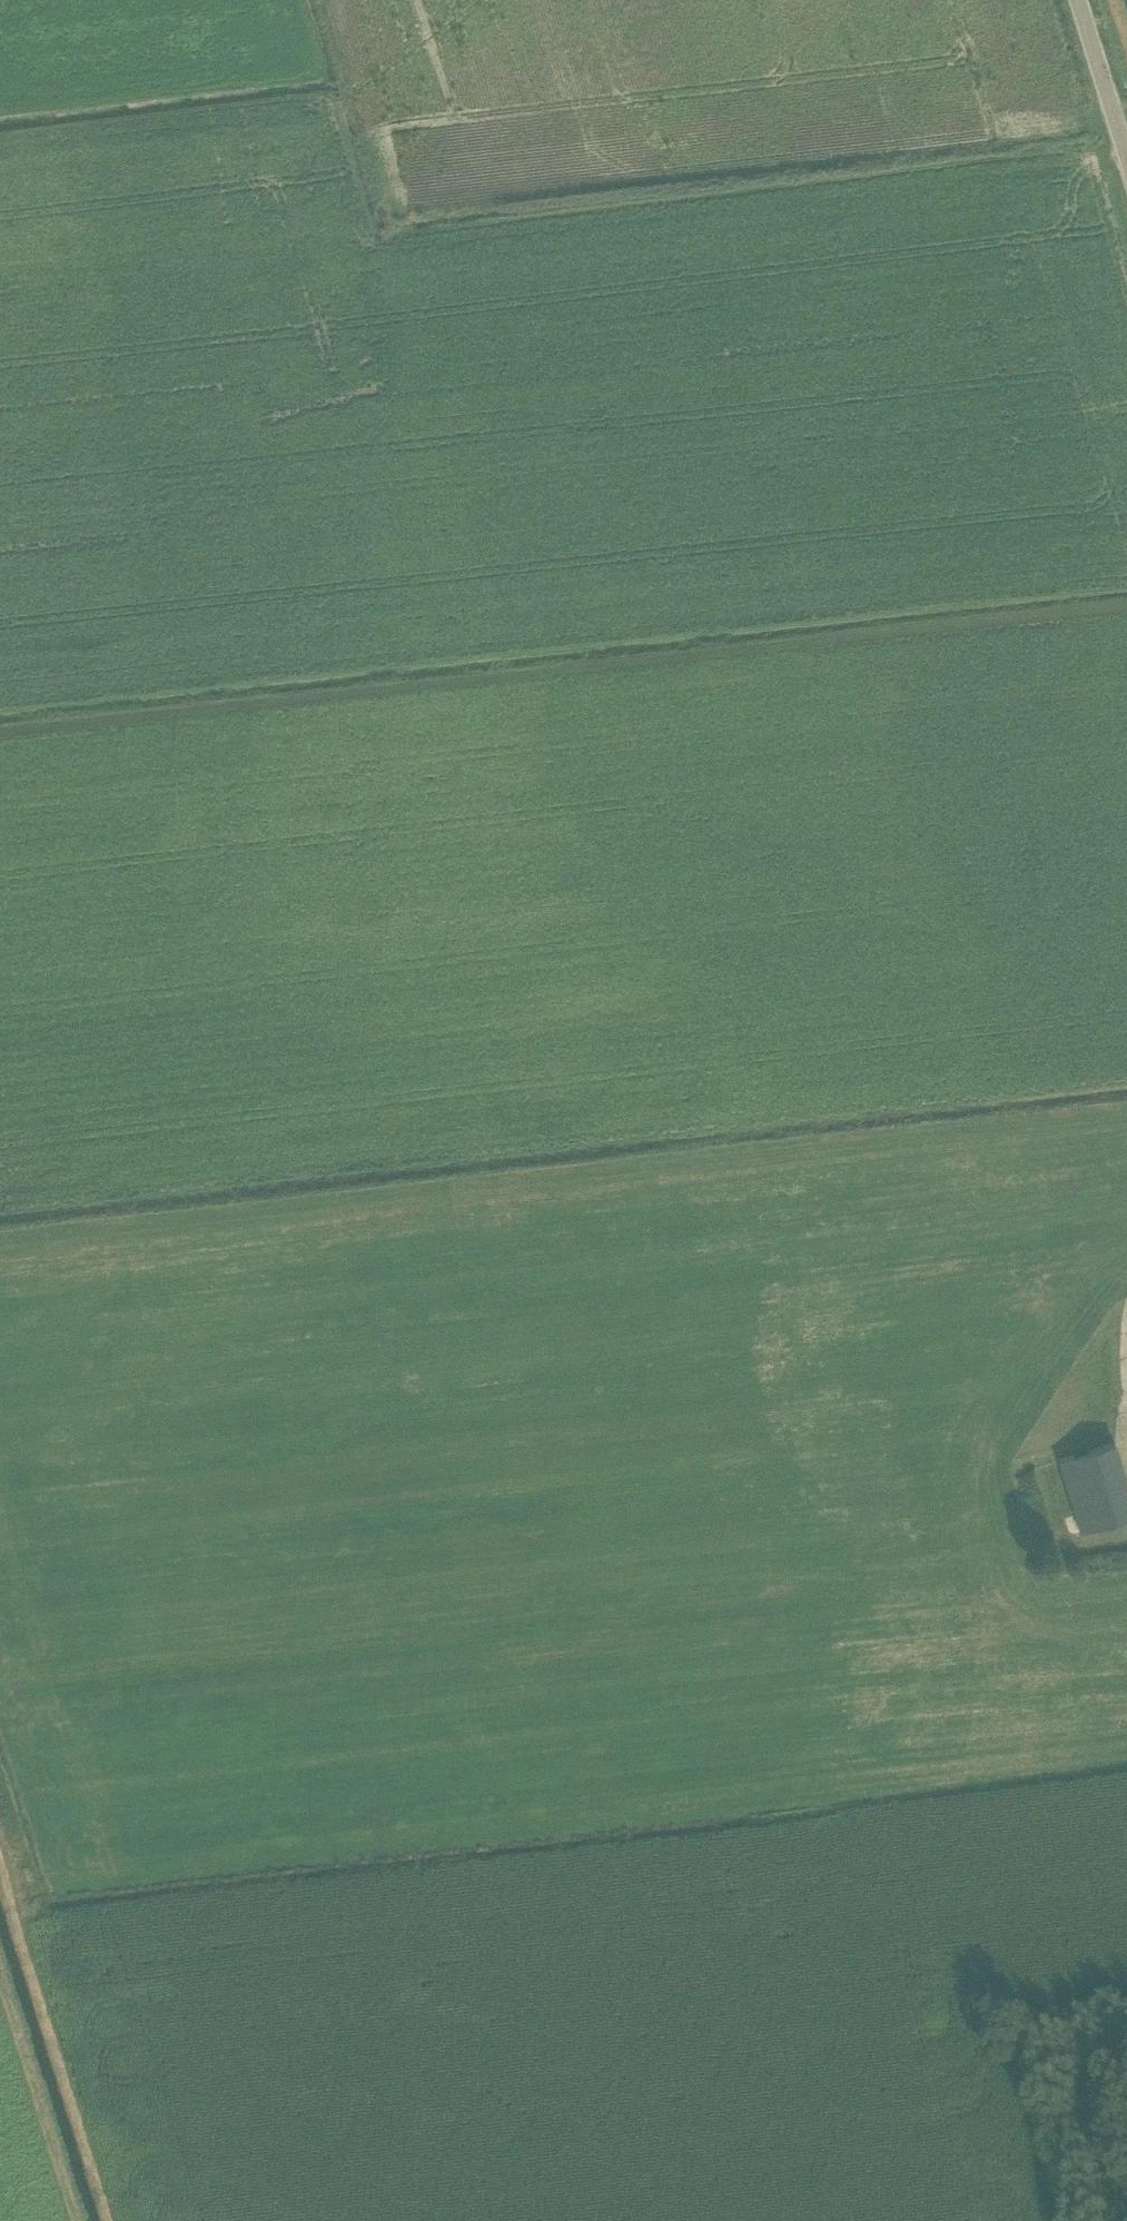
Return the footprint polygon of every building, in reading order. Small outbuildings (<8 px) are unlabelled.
[(1062,1457),(1082,1530),(1126,1518),(1126,1453),(1124,1440),(1062,1457)]
